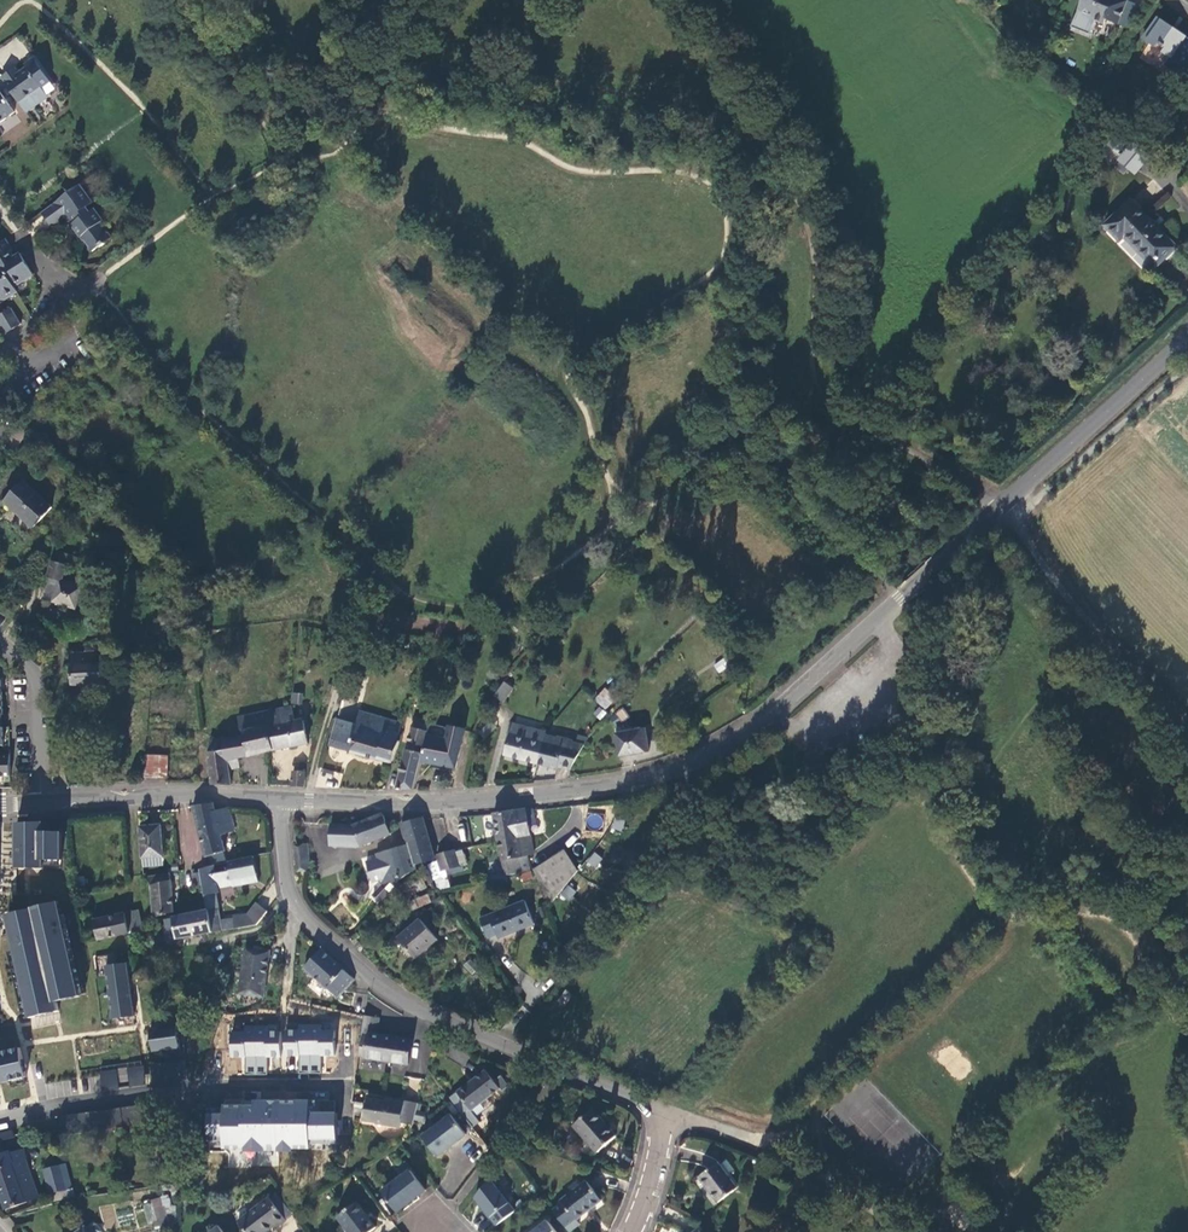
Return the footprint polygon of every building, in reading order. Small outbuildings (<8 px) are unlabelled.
[(1128,0),(1082,0),(1078,11),(1093,16),(1092,19),(1104,24),(1105,21),(1118,26),(1128,0)] [(1157,18),(1143,40),(1169,59),(1164,67),(1181,79),(1187,73),(1187,63),(1187,64),(1178,59),(1187,44),(1187,38),(1157,18)] [(1178,59),(1187,64),(1187,63),(1187,44),(1178,59)] [(0,76),(0,90),(11,106),(17,115),(39,100),(33,91),(42,86),(28,65),(26,62),(16,69),(18,71),(11,76),(7,79),(3,74),(0,76)] [(33,91),(39,100),(48,94),(42,86),(33,91)] [(13,112),(0,94),(0,122),(13,112)] [(1129,141),(1116,161),(1136,175),(1149,155),(1129,141)] [(83,206),(71,189),(32,218),(44,235),(50,232),(52,224),(54,222),(58,219),(65,229),(63,230),(83,254),(102,241),(91,226),(94,224),(84,212),(80,215),(77,211),(83,206)] [(1177,249),(1130,201),(1104,227),(1119,243),(1124,238),(1156,271),(1177,249)] [(61,232),(63,230),(65,229),(58,219),(54,222),(61,232)] [(0,247),(0,281),(5,289),(25,278),(11,256),(5,261),(0,255),(4,252),(0,247)] [(9,295),(5,289),(0,281),(0,301),(9,295)] [(0,314),(0,324),(5,331),(13,327),(3,312),(0,314)] [(51,503),(16,479),(0,503),(0,505),(34,528),(51,503)] [(80,581),(63,578),(66,563),(48,561),(41,603),(75,609),(80,581)] [(67,684),(99,685),(99,651),(67,651),(67,684)] [(724,658),(713,664),(718,673),(729,668),(724,658)] [(506,683),(496,697),(504,702),(514,689),(506,683)] [(593,699),(605,710),(616,698),(604,687),(593,699)] [(301,704),(302,693),(291,692),(291,703),(301,704)] [(244,733),(224,737),(230,768),(232,767),(240,766),(239,756),(270,749),(274,749),(270,725),(256,726),(254,714),(251,706),(237,708),(240,729),(243,728),(244,733)] [(593,715),(601,721),(607,712),(599,706),(593,715)] [(296,720),(293,707),(279,708),(254,714),(256,726),(270,725),(274,749),(307,744),(303,719),(296,720)] [(621,722),(629,717),(623,707),(615,712),(621,722)] [(330,745),(390,762),(399,740),(397,739),(401,725),(359,712),(356,724),(337,719),(330,745)] [(413,727),(397,789),(415,790),(427,737),(431,724),(420,721),(419,728),(413,727)] [(505,755),(539,764),(545,738),(546,732),(513,723),(505,755)] [(447,740),(427,737),(423,761),(456,766),(464,729),(449,725),(447,740)] [(642,728),(617,733),(621,754),(646,749),(642,728)] [(558,737),(547,735),(545,738),(539,764),(557,769),(560,760),(563,761),(562,764),(569,767),(574,757),(578,751),(583,744),(576,742),(574,741),(574,739),(558,735),(558,737)] [(579,735),(576,742),(583,744),(588,737),(579,735)] [(209,753),(213,785),(232,786),(232,767),(230,768),(224,737),(211,736),(209,753)] [(569,767),(583,744),(578,751),(574,757),(569,767)] [(12,776),(11,755),(0,755),(0,776),(12,776)] [(305,786),(307,771),(294,770),(292,785),(305,786)] [(222,835),(236,832),(229,807),(215,810),(213,804),(193,805),(206,856),(225,852),(222,835)] [(495,811),(499,841),(530,835),(528,822),(525,809),(515,810),(514,807),(495,811)] [(533,808),(525,809),(528,822),(536,821),(533,808)] [(390,833),(384,818),(383,813),(371,818),(354,823),(330,824),(331,844),(361,844),(390,833)] [(625,818),(617,814),(613,826),(621,829),(625,818)] [(385,884),(399,879),(416,869),(415,864),(434,858),(433,855),(422,817),(401,822),(408,843),(378,853),(380,858),(384,879),(385,881),(385,884)] [(45,822),(17,823),(17,868),(44,868),(44,859),(62,860),(62,851),(69,851),(67,822),(45,823),(45,822)] [(141,828),(143,858),(164,856),(161,826),(141,828)] [(464,826),(458,827),(460,842),(466,841),(464,826)] [(499,841),(502,860),(522,856),(522,855),(527,855),(528,854),(533,854),(530,835),(499,841)] [(301,842),(304,871),(312,870),(309,841),(301,842)] [(301,842),(293,844),(297,873),(304,871),(301,842)] [(561,845),(535,869),(545,890),(577,860),(561,845)] [(454,851),(454,849),(436,854),(443,870),(467,864),(461,849),(454,851)] [(596,850),(589,860),(596,865),(603,856),(596,850)] [(530,871),(527,855),(522,855),(522,856),(502,860),(505,875),(530,871)] [(259,877),(252,858),(230,863),(232,871),(226,873),(229,887),(235,886),(234,882),(259,877)] [(372,881),(384,879),(380,858),(368,860),(372,881)] [(216,875),(215,866),(200,869),(203,897),(217,894),(220,893),(219,889),(229,887),(226,873),(216,875)] [(148,879),(151,885),(154,918),(174,912),(170,874),(148,879)] [(260,882),(259,877),(234,882),(235,886),(235,887),(260,882)] [(385,881),(382,885),(389,891),(399,879),(385,884),(385,881)] [(570,883),(562,893),(570,899),(577,889),(570,883)] [(373,894),(380,900),(389,891),(382,885),(373,894)] [(418,908),(431,902),(427,893),(414,899),(418,908)] [(207,905),(219,903),(217,894),(203,897),(207,905)] [(249,911),(234,914),(235,918),(237,927),(260,923),(270,909),(260,901),(249,911)] [(527,901),(482,917),(491,944),(501,941),(499,936),(536,923),(527,901)] [(35,928),(12,934),(31,1017),(59,1010),(56,1001),(80,995),(58,902),(30,908),(35,928)] [(211,912),(220,909),(219,903),(207,905),(209,911),(210,910),(211,912)] [(93,920),(98,939),(144,929),(139,910),(93,920)] [(179,938),(214,931),(213,923),(213,922),(212,915),(211,912),(210,910),(209,911),(174,918),(179,938)] [(213,922),(222,919),(221,913),(212,915),(213,922)] [(33,924),(31,914),(21,916),(23,926),(33,924)] [(414,955),(438,937),(421,917),(398,936),(414,955)] [(235,918),(222,921),(224,930),(237,927),(235,918)] [(224,930),(222,921),(213,923),(214,931),(224,930)] [(354,977),(322,945),(305,965),(336,995),(354,977)] [(249,949),(241,994),(265,998),(271,953),(249,949)] [(107,967),(115,1019),(137,1016),(129,964),(107,967)] [(354,1030),(363,1031),(365,1016),(365,1015),(356,1014),(354,1030)] [(379,1018),(365,1016),(363,1031),(364,1031),(363,1032),(370,1033),(370,1032),(377,1033),(379,1018)] [(285,1030),(286,1056),(299,1056),(299,1072),(321,1073),(320,1056),(334,1055),(336,1029),(321,1030),(321,1024),(298,1024),(297,1030),(285,1030)] [(231,1026),(232,1032),(231,1058),(242,1058),(242,1073),(271,1073),(272,1056),(280,1056),(278,1025),(231,1026)] [(182,1048),(179,1027),(152,1030),(155,1052),(182,1048)] [(364,1031),(363,1031),(359,1054),(367,1055),(366,1056),(384,1058),(408,1063),(412,1038),(377,1033),(370,1032),(370,1033),(363,1032),(364,1031)] [(30,1078),(23,1049),(0,1054),(0,1085),(30,1078)] [(180,1065),(182,1079),(190,1078),(188,1063),(180,1065)] [(172,1066),(175,1080),(182,1079),(180,1065),(172,1066)] [(165,1067),(167,1081),(175,1080),(172,1066),(165,1067)] [(154,1068),(156,1083),(167,1081),(165,1067),(164,1067),(154,1068)] [(140,1071),(142,1085),(150,1084),(148,1069),(140,1071)] [(132,1072),(134,1086),(142,1085),(140,1071),(132,1072)] [(487,1071),(450,1098),(474,1130),(482,1124),(477,1118),(495,1105),(489,1097),(500,1089),(487,1071)] [(112,1075),(114,1089),(122,1088),(119,1074),(112,1075)] [(104,1076),(106,1090),(114,1089),(112,1075),(104,1076)] [(132,1076),(121,1077),(122,1084),(133,1082),(132,1076)] [(411,1078),(410,1089),(420,1089),(421,1079),(411,1078)] [(400,1122),(412,1125),(414,1118),(401,1115),(404,1103),(367,1096),(362,1119),(399,1127),(400,1122)] [(339,1143),(337,1113),(309,1112),(308,1099),(251,1099),(251,1105),(219,1103),(221,1149),(310,1148),(311,1143),(339,1143)] [(405,1099),(404,1103),(401,1115),(414,1118),(419,1102),(405,1099)] [(157,1117),(155,1102),(147,1103),(149,1118),(157,1117)] [(149,1118),(147,1103),(139,1105),(141,1119),(149,1118)] [(139,1105),(131,1106),(133,1120),(141,1119),(139,1105)] [(131,1106),(124,1107),(126,1121),(133,1120),(131,1106)] [(124,1107),(116,1108),(118,1122),(126,1121),(124,1107)] [(116,1108),(109,1109),(111,1124),(118,1122),(116,1108)] [(109,1109),(101,1110),(103,1125),(111,1124),(109,1109)] [(101,1110),(93,1111),(95,1126),(103,1125),(101,1110)] [(617,1137),(594,1110),(574,1127),(597,1154),(617,1137)] [(93,1111),(86,1112),(88,1127),(95,1126),(93,1111)] [(86,1112),(78,1113),(80,1128),(88,1127),(86,1112)] [(78,1113),(70,1115),(73,1129),(80,1128),(78,1113)] [(70,1115),(62,1116),(65,1130),(73,1129),(70,1115)] [(436,1157),(465,1136),(451,1116),(421,1137),(436,1157)] [(15,1140),(12,1131),(0,1135),(0,1145),(15,1140)] [(0,1155),(0,1188),(8,1210),(39,1197),(36,1186),(39,1186),(38,1182),(33,1183),(25,1157),(25,1148),(12,1153),(11,1151),(0,1155)] [(395,1211),(425,1189),(405,1161),(397,1167),(403,1174),(380,1190),(395,1211)] [(51,1192),(57,1190),(67,1188),(72,1187),(66,1162),(45,1168),(51,1192)] [(739,1190),(720,1165),(701,1179),(720,1204),(739,1190)] [(490,1179),(469,1196),(495,1227),(515,1210),(490,1179)] [(554,1212),(569,1231),(571,1231),(579,1225),(576,1220),(600,1202),(585,1183),(560,1203),(562,1205),(554,1212)] [(69,1196),(67,1188),(57,1190),(59,1198),(69,1196)] [(268,1195),(236,1219),(246,1231),(260,1231),(274,1222),(275,1223),(284,1217),(268,1195)] [(165,1216),(173,1215),(171,1196),(143,1199),(146,1227),(166,1224),(165,1216)] [(375,1227),(356,1202),(337,1215),(343,1224),(338,1228),(341,1231),(367,1231),(375,1227)] [(546,1223),(534,1231),(553,1231),(546,1223)]
